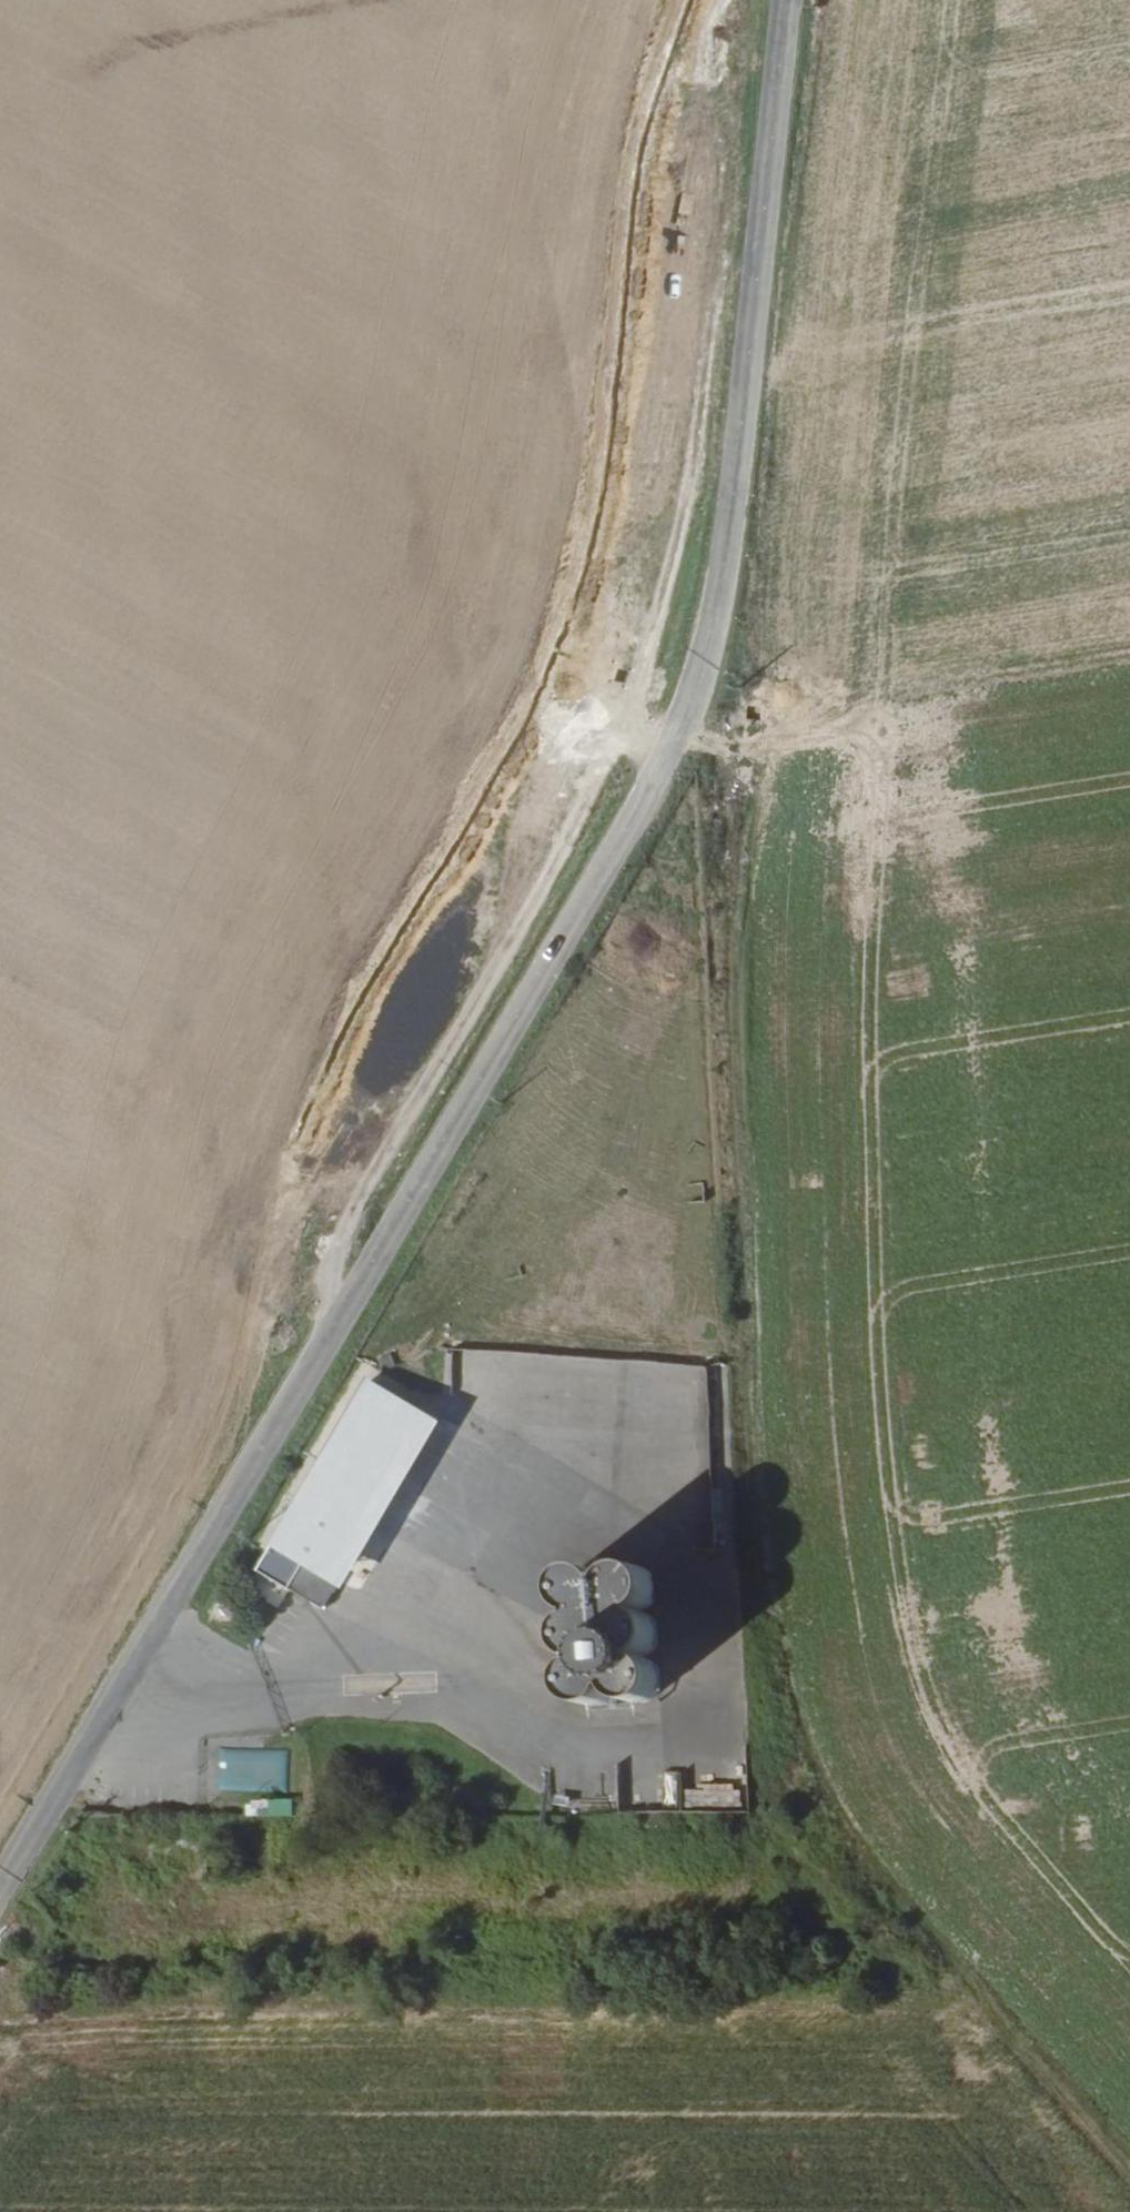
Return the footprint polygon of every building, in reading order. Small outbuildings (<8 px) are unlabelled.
[(368,1378),(257,1567),(324,1606),(339,1580),(332,1576),(427,1413),(368,1378)] [(245,1555),(239,1551),(230,1566),(235,1570),(245,1555)] [(555,1591),(555,1560),(529,1560),(529,1590),(555,1591)] [(656,1663),(643,1657),(656,1649),(660,1641),(661,1633),(659,1625),(655,1618),(650,1615),(641,1612),(651,1604),(658,1592),(657,1581),(649,1570),(639,1565),(627,1566),(619,1572),(613,1581),(606,1573),(599,1569),(591,1567),(582,1569),(577,1571),(569,1580),(567,1591),(568,1596),(574,1607),(580,1611),(589,1613),(575,1622),(571,1629),(569,1635),(571,1645),(573,1650),(578,1655),(589,1659),(580,1666),(575,1672),(573,1680),(575,1692),(579,1699),(590,1705),(604,1705),(611,1700),(616,1694),(618,1687),(622,1695),(633,1702),(639,1703),(647,1702),(654,1699),(662,1689),(663,1681),(663,1676),(656,1663)] [(287,1791),(288,1749),(218,1747),(217,1790),(287,1791)] [(642,1778),(623,1777),(622,1809),(680,1810),(681,1758),(643,1757),(642,1778)]
